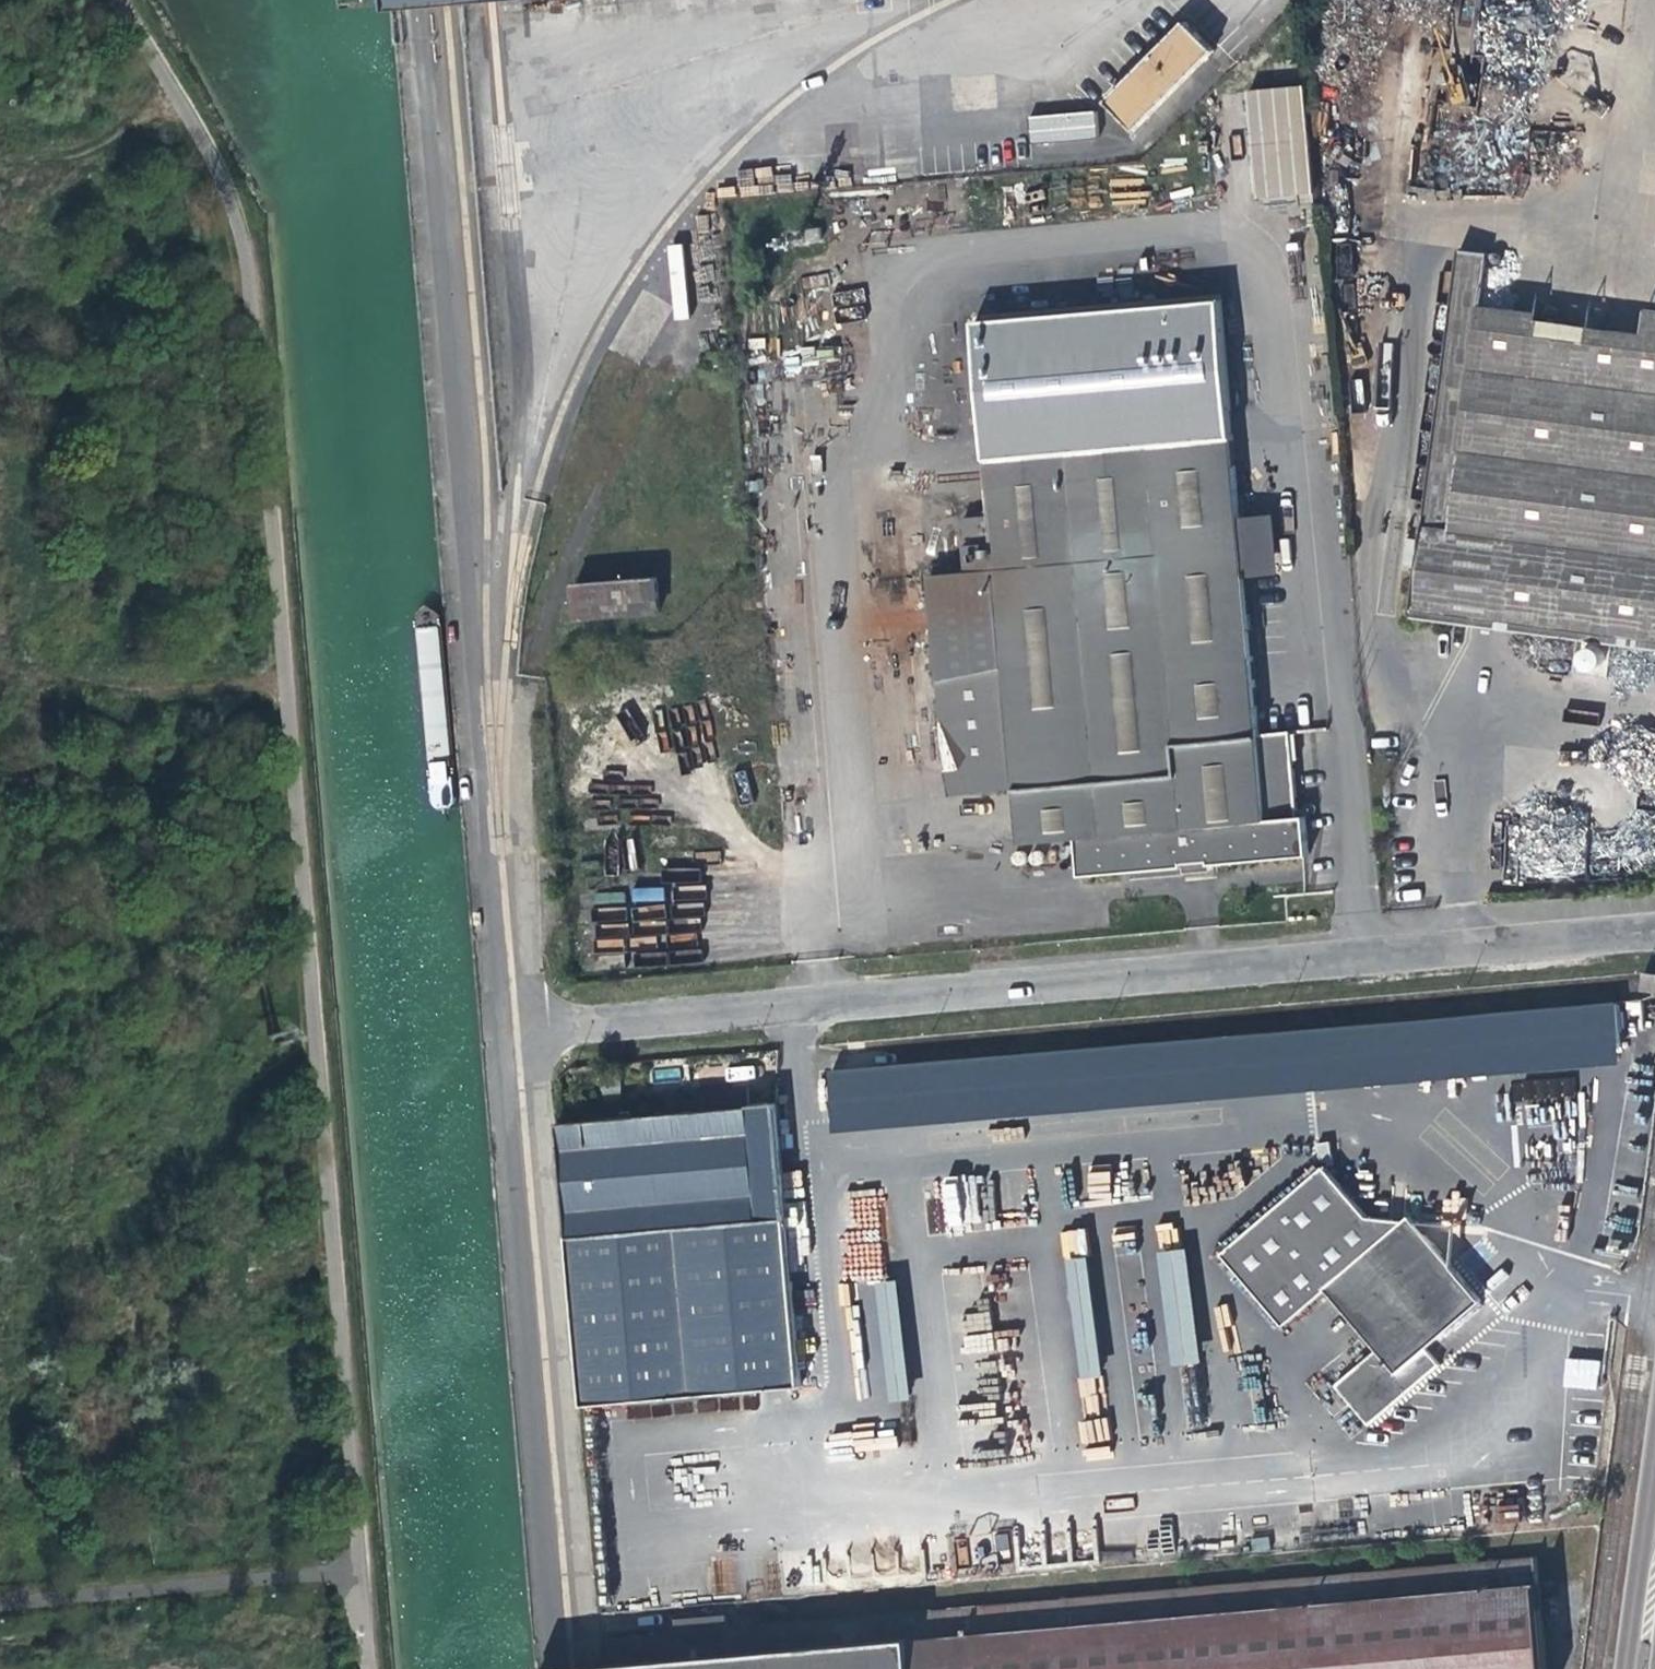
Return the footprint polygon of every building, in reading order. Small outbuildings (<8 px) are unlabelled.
[(378,12),(422,7),(494,0),(377,0),(378,12)] [(1140,128),(1218,50),(1188,21),(1109,100),(1140,128)] [(1252,202),(1309,199),(1303,86),(1246,89),(1252,202)] [(1095,138),(1094,112),(1028,115),(1029,141),(1095,138)] [(1455,251),(1418,546),(1417,546),(1401,544),(1398,572),(1413,574),(1415,573),(1410,610),(1483,619),(1654,641),(1654,316),(1645,314),(1643,331),(1602,326),(1604,309),(1479,294),(1484,254),(1455,251)] [(1019,781),(1025,843),(1082,839),(1085,880),(1189,871),(1188,867),(1214,865),(1214,869),(1314,862),(1310,820),(1303,821),(1296,738),(1262,741),(1234,435),(1241,434),(1226,266),(1134,274),(1150,442),(1018,453),(1023,507),(995,509),(1000,563),(961,566),(981,784),(1019,781)] [(655,608),(653,576),(565,582),(567,616),(655,608)] [(1643,971),(1640,989),(1654,991),(1654,973),(1643,971)] [(1624,1041),(1619,999),(836,1066),(840,1110),(1624,1041)] [(698,1087),(700,1107),(754,1102),(752,1083),(698,1087)] [(700,1107),(560,1123),(584,1401),(783,1383),(806,1381),(777,1099),(754,1102),(700,1107)] [(1360,1424),(1433,1362),(1420,1345),(1474,1299),(1409,1217),(1390,1214),(1361,1209),(1319,1161),(1217,1247),(1277,1322),(1322,1286),(1371,1349),(1329,1386),(1360,1424)] [(1165,1363),(1193,1362),(1188,1250),(1160,1251),(1165,1363)] [(1566,1357),(1562,1385),(1596,1390),(1600,1362),(1566,1357)] [(733,1394),(699,1397),(701,1409),(734,1406),(733,1394)] [(603,1635),(606,1668),(1541,1668),(1532,1559),(603,1635)]
